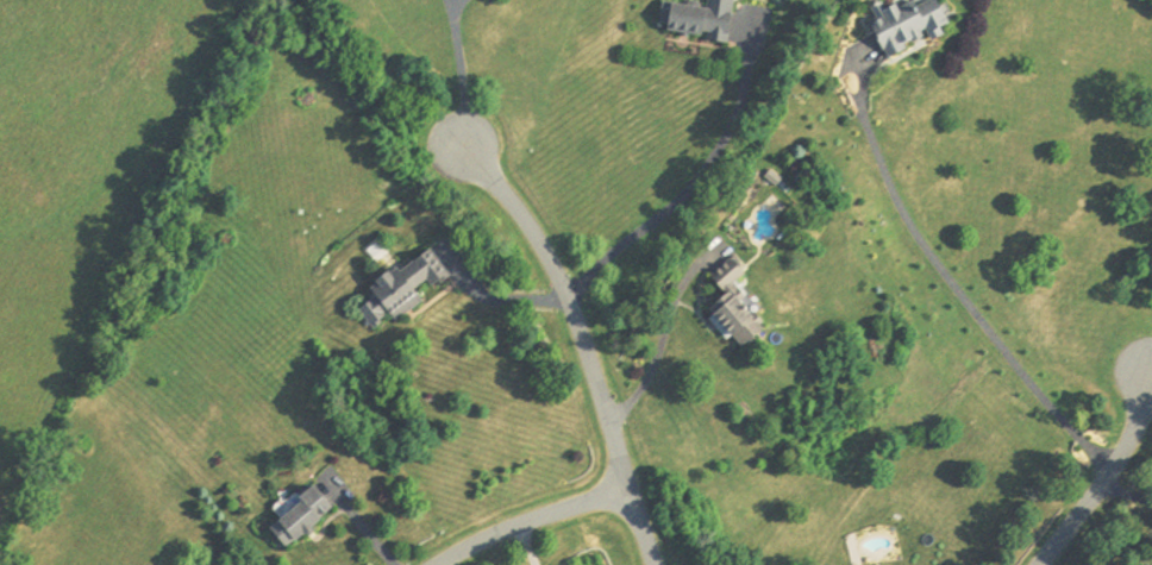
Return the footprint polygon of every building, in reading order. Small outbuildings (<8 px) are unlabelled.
[(730,0),(702,0),(701,7),(660,2),(656,31),(724,41),(730,0)] [(880,55),(924,38),(924,37),(944,29),(933,0),(902,0),(864,15),(880,55)] [(421,303),(415,294),(441,276),(422,249),(364,290),(369,298),(354,308),(368,328),(387,316),(392,323),(421,303)] [(730,348),(761,328),(731,281),(738,276),(727,259),(704,274),(720,297),(704,308),(730,348)] [(328,510),(310,487),(261,526),(279,549),(328,510)]
